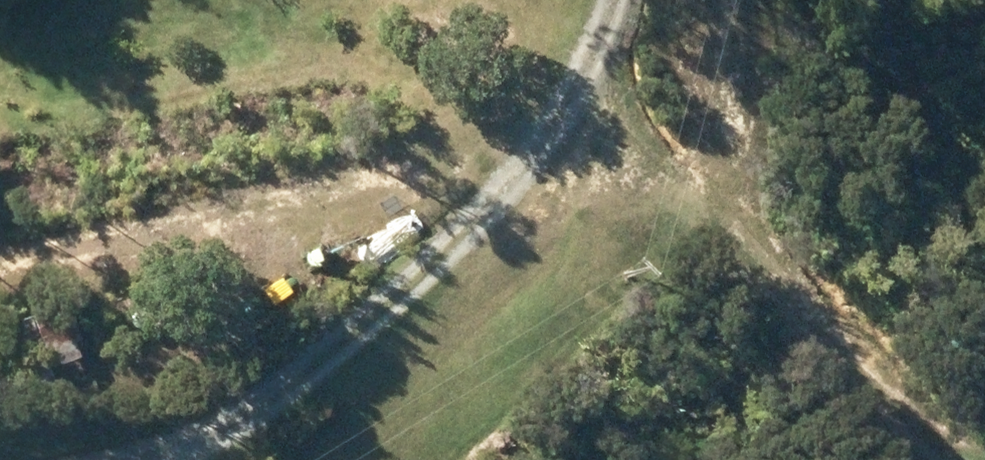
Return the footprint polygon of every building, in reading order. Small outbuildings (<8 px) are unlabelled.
[(50,350),(55,364),(109,348),(94,296),(24,317),(36,354),(50,350)]
